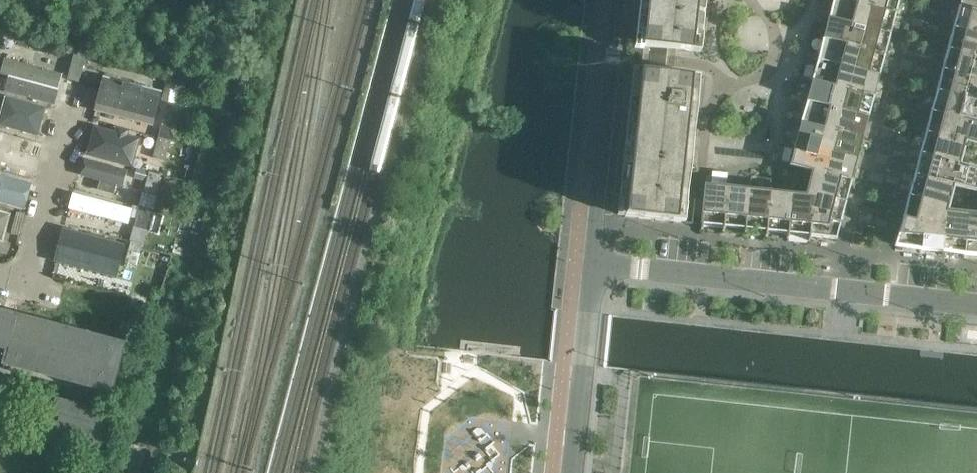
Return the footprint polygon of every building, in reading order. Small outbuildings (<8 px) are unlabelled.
[(643,46),(662,48),(693,51),(696,26),(698,1),(698,0),(648,0),(643,46)] [(866,4),(851,0),(835,0),(830,17),(860,25),(866,4)] [(899,0),(867,0),(866,4),(896,12),(899,0)] [(891,33),(896,12),(866,4),(860,25),(891,33)] [(960,6),(954,28),(976,34),(976,11),(960,6)] [(855,46),(860,25),(830,17),(824,38),(855,46)] [(885,54),(891,33),(860,25),(855,46),(885,54)] [(954,28),(949,49),(976,57),(976,34),(954,28)] [(2,33),(0,42),(0,43),(10,46),(11,41),(12,41),(14,36),(2,33)] [(849,68),(855,46),(824,38),(819,60),(849,68)] [(879,76),(885,54),(855,46),(849,68),(879,76)] [(949,49),(943,70),(976,79),(976,57),(949,49)] [(80,83),(88,53),(76,50),(68,79),(80,83)] [(63,74),(5,57),(1,73),(23,79),(20,87),(31,90),(33,82),(59,90),(63,74)] [(843,89),(849,68),(819,60),(813,81),(843,89)] [(874,97),(879,76),(849,68),(843,89),(874,97)] [(943,70),(938,91),(976,101),(976,79),(943,70)] [(690,105),(693,76),(687,75),(641,71),(625,216),(677,222),(681,193),(684,164),(687,134),(690,105)] [(134,83),(104,75),(95,110),(154,126),(164,91),(147,86),(148,84),(135,81),(134,83)] [(168,76),(162,100),(182,106),(188,82),(168,76)] [(838,110),(843,89),(813,81),(808,102),(838,110)] [(868,118),(874,97),(843,89),(838,110),(868,118)] [(976,103),(976,101),(938,91),(932,112),(972,122),(976,103)] [(39,136),(47,107),(5,96),(0,115),(0,126),(39,136)] [(174,126),(180,105),(168,102),(168,103),(162,123),(174,126)] [(832,131),(838,110),(808,102),(802,123),(832,131)] [(863,139),(868,118),(838,110),(832,131),(863,139)] [(966,143),(972,122),(932,112),(927,133),(966,143)] [(972,122),(966,143),(976,146),(976,124),(972,122)] [(827,152),(832,131),(802,123),(796,144),(827,152)] [(134,167),(141,138),(129,135),(130,130),(117,126),(116,131),(95,125),(87,154),(134,167)] [(857,160),(863,139),(832,131),(827,152),(857,160)] [(961,164),(966,143),(927,133),(921,154),(961,164)] [(165,161),(170,140),(159,137),(153,158),(165,161)] [(966,143),(961,164),(976,168),(976,146),(966,143)] [(821,173),(827,152),(796,144),(791,165),(812,171),(821,173)] [(0,146),(0,163),(35,172),(39,157),(0,146)] [(851,182),(857,160),(827,152),(821,173),(851,182)] [(955,185),(961,164),(921,154),(915,175),(955,185)] [(124,187),(129,169),(86,158),(82,175),(101,180),(98,190),(115,194),(117,185),(124,187)] [(976,188),(976,168),(961,164),(955,185),(955,186),(976,191),(976,188)] [(148,172),(137,169),(134,178),(146,181),(148,172)] [(851,182),(821,173),(812,171),(806,194),(818,198),(845,205),(851,182)] [(156,195),(161,175),(149,172),(144,192),(156,195)] [(0,173),(0,202),(25,209),(32,182),(0,173)] [(950,206),(955,186),(955,185),(915,175),(910,195),(950,206)] [(723,227),(727,186),(705,184),(701,224),(723,227)] [(746,229),(750,188),(727,186),(723,227),(746,229)] [(768,232),(773,191),(750,188),(746,229),(768,232)] [(791,234),(795,193),(773,191),(768,232),(791,234)] [(132,208),(74,192),(70,208),(129,224),(131,217),(136,218),(140,206),(133,205),(132,208)] [(814,237),(816,217),(818,198),(806,194),(795,193),(791,234),(814,237)] [(949,210),(950,206),(910,195),(904,216),(924,222),(945,227),(947,210),(949,210)] [(841,222),(845,205),(818,198),(816,217),(841,222)] [(147,230),(152,210),(140,207),(135,227),(147,230)] [(964,253),(969,212),(949,210),(947,210),(945,227),(943,251),(964,253)] [(0,211),(0,241),(4,242),(11,214),(0,211)] [(24,214),(17,212),(11,233),(18,235),(24,214)] [(969,212),(964,253),(976,255),(976,213),(969,212)] [(921,248),(924,222),(904,216),(897,246),(921,248)] [(836,239),(841,222),(816,217),(814,237),(836,239)] [(943,251),(945,227),(924,222),(921,248),(943,251)] [(65,227),(55,262),(117,279),(126,244),(90,234),(91,232),(67,226),(67,228),(65,227)] [(137,265),(143,245),(131,241),(126,262),(137,265)] [(5,360),(4,364),(111,392),(119,360),(123,345),(17,317),(17,316),(0,312),(0,358),(5,360)] [(94,455),(106,412),(57,399),(46,442),(94,455)]
